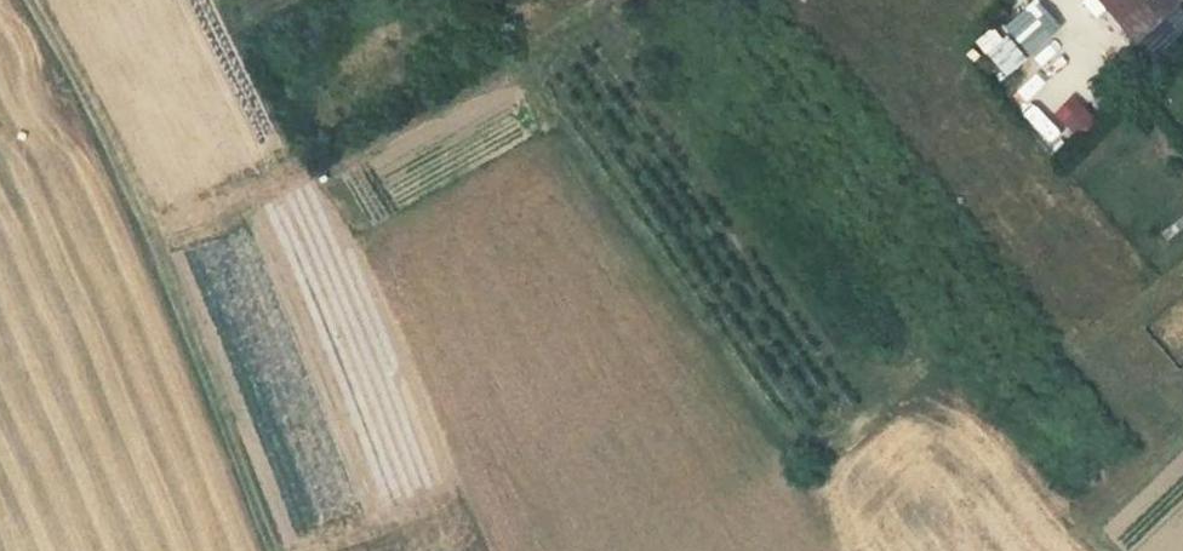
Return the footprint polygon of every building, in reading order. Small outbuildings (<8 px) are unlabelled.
[(977,44),(1000,76),(1061,31),(1038,0),(1037,0),(977,44)] [(1135,18),(1155,0),(1119,0),(1135,18)] [(1076,139),(1096,119),(1072,95),(1052,114),(1076,139)]
